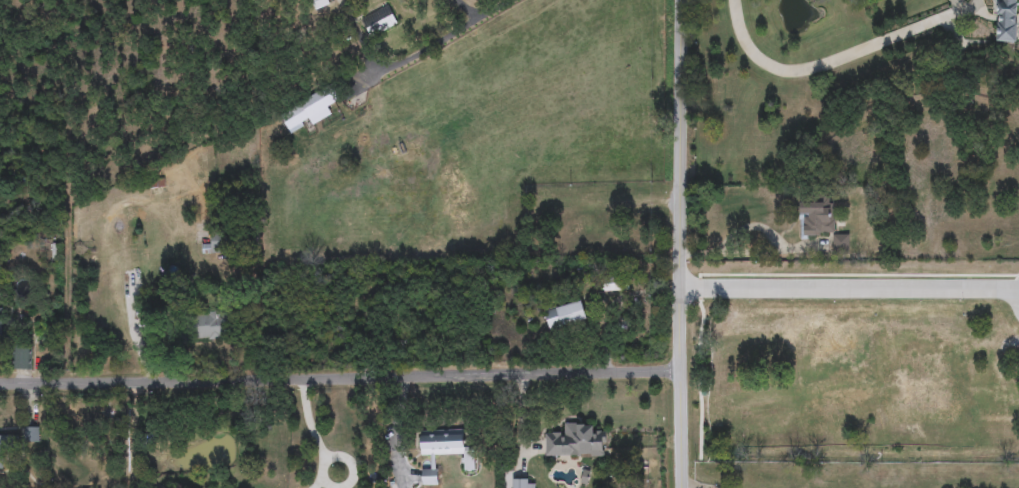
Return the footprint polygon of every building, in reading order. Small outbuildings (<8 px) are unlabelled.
[(997,41),(990,0),(1015,0),(1018,40),(1004,42),(997,41)] [(360,20),(389,5),(399,23),(370,38),(360,20)] [(279,113),(330,88),(336,102),(328,106),(332,115),(311,125),(310,124),(289,134),(279,113)] [(800,196),(835,196),(835,233),(820,233),(820,236),(800,236),(800,196)] [(229,234),(229,254),(210,254),(210,234),(229,234)] [(848,234),(849,252),(833,252),(833,235),(848,234)] [(549,331),(544,311),(583,301),(588,321),(549,331)] [(228,340),(193,340),(193,313),(228,313),(228,340)] [(31,370),(15,370),(15,348),(31,348),(31,370)] [(594,424),(594,433),(606,433),(606,457),(545,457),(545,434),(565,434),(565,424),(594,424)] [(39,441),(25,441),(25,428),(39,428),(39,441)] [(465,430),(465,452),(475,452),(476,472),(464,472),(463,455),(437,456),(438,485),(422,485),(421,470),(430,469),(430,455),(420,456),(420,431),(465,430)] [(534,479),(534,487),(511,487),(511,479),(534,479)]
